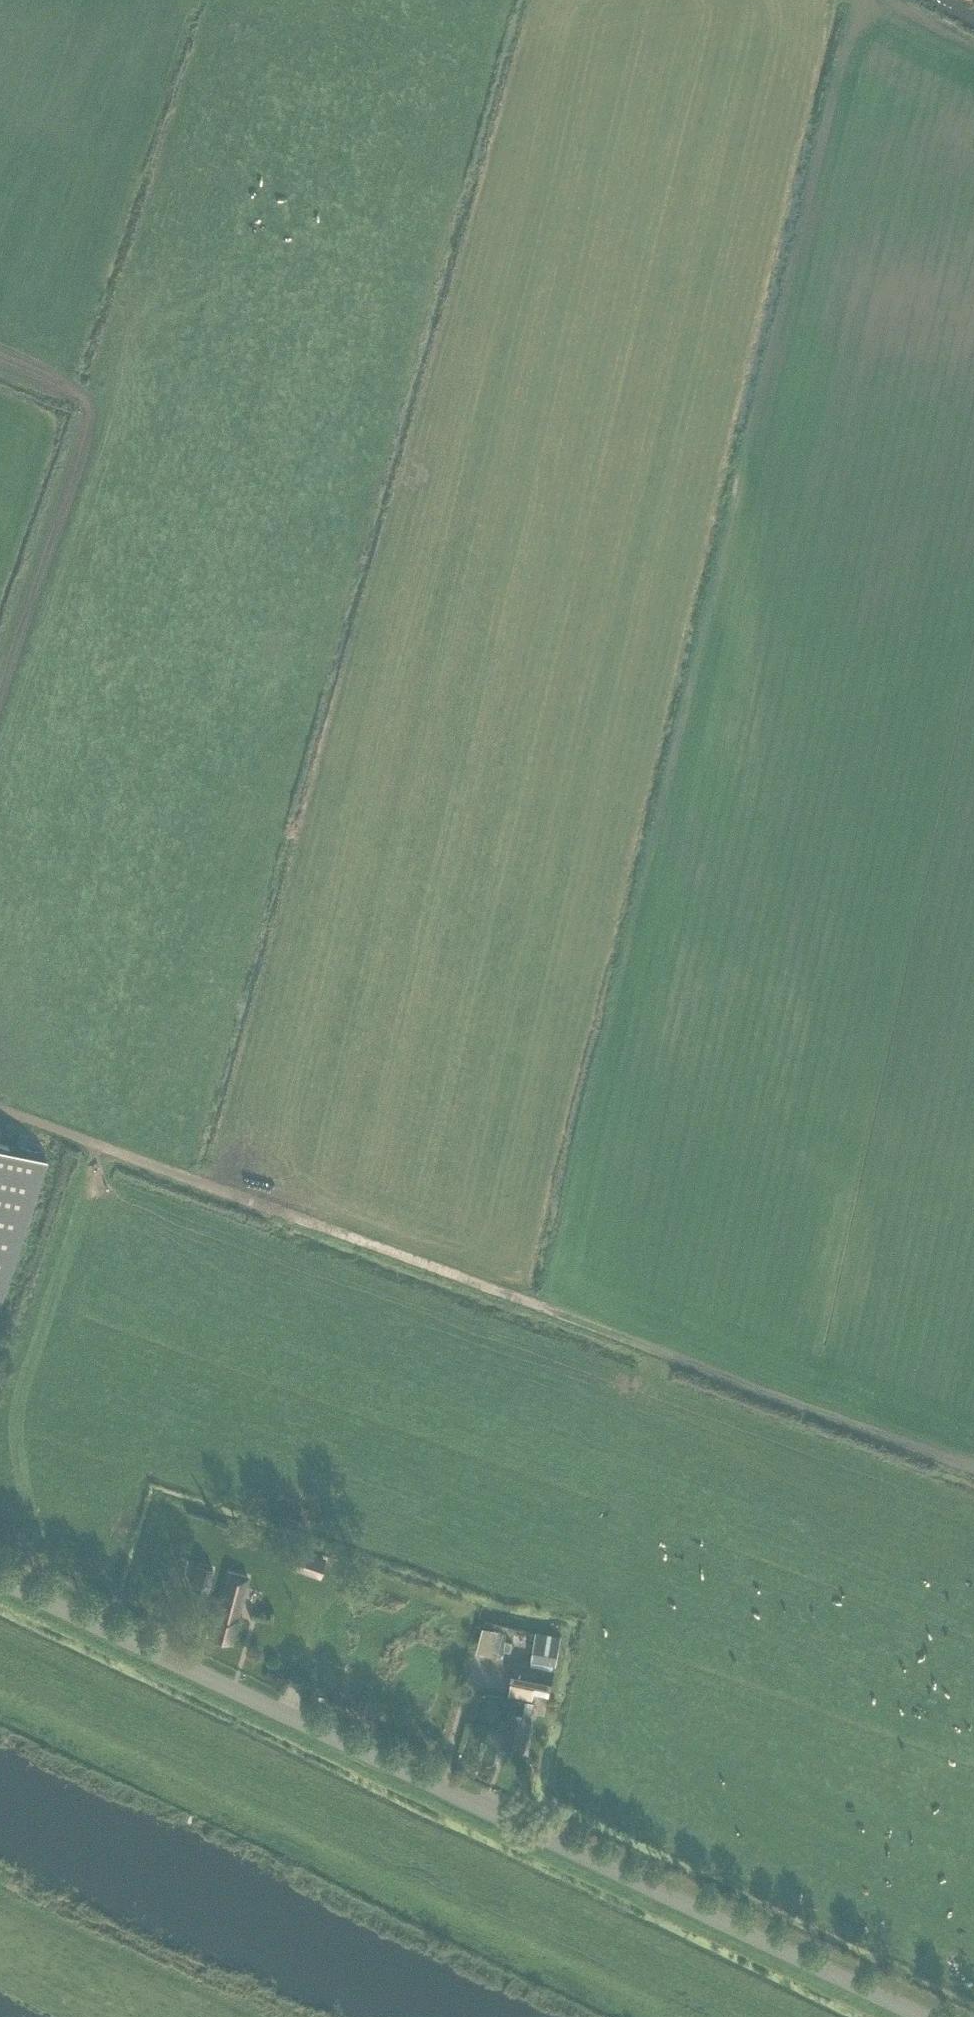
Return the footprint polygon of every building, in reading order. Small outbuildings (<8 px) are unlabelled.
[(47,1158),(0,1143),(0,1302),(47,1158)] [(320,1576),(327,1557),(301,1549),(295,1568),(320,1576)] [(210,1598),(218,1566),(205,1563),(197,1595),(210,1598)] [(233,1642),(248,1584),(227,1579),(219,1610),(214,1609),(208,1635),(233,1642)] [(502,1658),(508,1632),(483,1626),(476,1651),(502,1658)] [(559,1663),(562,1642),(563,1634),(537,1630),(533,1659),(559,1663)] [(550,1696),(556,1668),(518,1660),(513,1681),(536,1686),(535,1692),(550,1696)] [(531,1714),(534,1701),(513,1697),(510,1710),(503,1743),(524,1747),(531,1714)]
